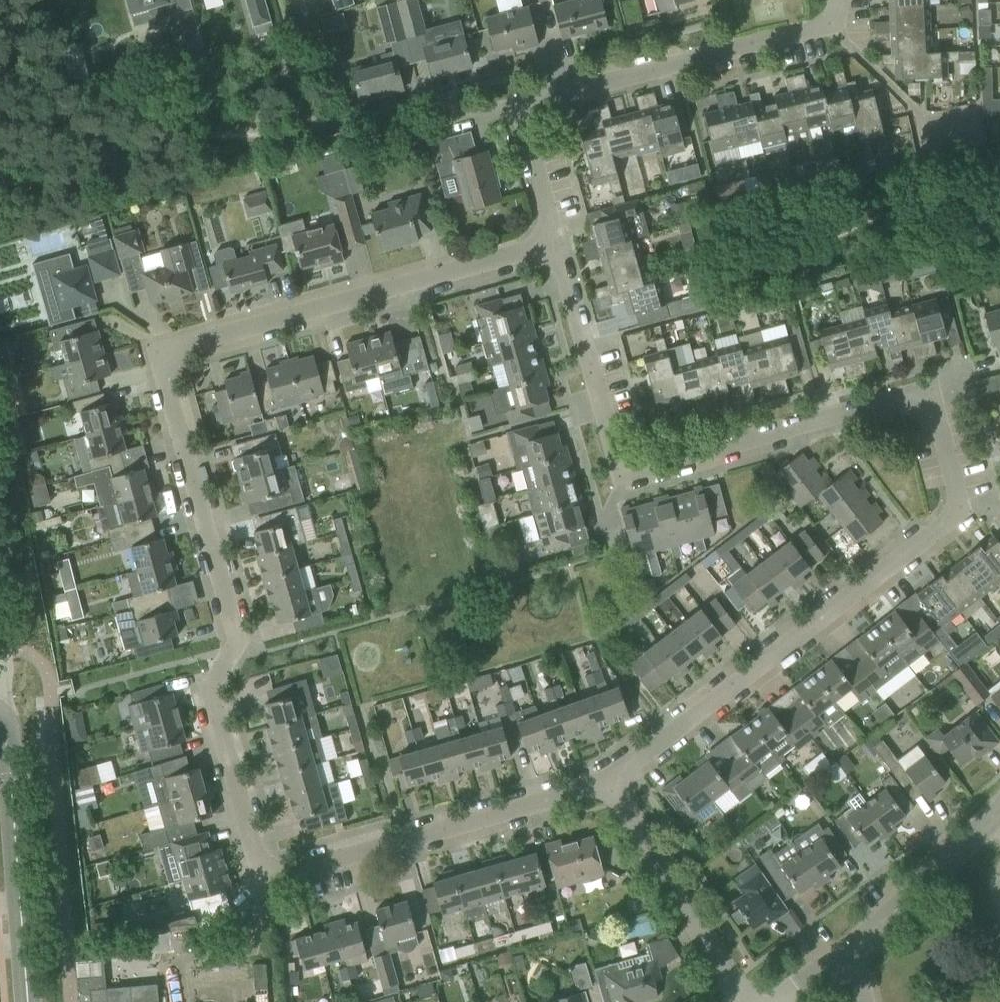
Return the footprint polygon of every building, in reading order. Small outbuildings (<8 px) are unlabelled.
[(177,6),(175,0),(127,0),(131,13),(149,8),(152,20),(154,23),(158,25),(162,25),(166,23),(168,19),(168,15),(166,9),(177,6)] [(256,33),(273,29),(270,20),(271,20),(265,0),(246,0),(256,33)] [(336,11),(354,5),(353,0),(332,0),(336,11)] [(395,0),(373,0),(375,6),(374,7),(384,44),(406,38),(395,0)] [(406,38),(426,33),(417,0),(395,0),(406,38)] [(561,38),(608,26),(602,4),(611,2),(610,0),(573,0),(552,5),(561,38)] [(657,13),(676,8),(675,4),(691,0),(653,0),(657,13)] [(493,51),(511,47),(512,51),(538,44),(528,5),(484,16),(493,51)] [(875,22),(875,32),(931,29),(929,5),(888,7),(889,22),(875,22)] [(967,6),(958,8),(960,16),(969,14),(967,6)] [(179,12),(188,41),(200,37),(192,8),(179,12)] [(977,10),(978,26),(989,25),(990,24),(990,9),(977,10)] [(989,25),(978,26),(978,39),(990,38),(989,25)] [(890,53),(920,51),(932,51),(931,29),(875,32),(876,41),(890,41),(890,53)] [(421,38),(432,77),(471,67),(461,33),(435,40),(433,35),(421,38)] [(932,51),(920,51),(921,78),(947,77),(946,62),(959,62),(958,50),(932,51)] [(381,60),(351,68),(355,81),(360,101),(402,89),(397,70),(392,51),(380,54),(381,60)] [(920,51),(890,53),(890,55),(881,55),(881,65),(894,65),(895,80),(921,78),(920,51)] [(980,67),(981,99),(992,99),(991,67),(980,67)] [(831,131),(854,125),(856,125),(855,121),(846,83),(843,71),(833,74),(836,87),(823,91),(831,124),(829,124),(831,131)] [(807,129),(808,129),(829,124),(831,124),(823,91),(821,85),(807,88),(803,74),(795,76),(807,129)] [(811,143),(808,129),(807,129),(795,76),(785,78),(788,93),(774,96),(775,103),(776,102),(786,142),(784,142),(786,149),(811,143)] [(846,83),(855,121),(878,115),(872,90),(857,93),(854,81),(846,83)] [(737,146),(759,141),(761,141),(752,102),(751,102),(750,101),(737,105),(733,91),(725,93),(737,146)] [(653,92),(644,94),(658,147),(661,157),(685,151),(672,103),(657,106),(653,92)] [(761,148),(784,142),(786,142),(776,102),(775,103),(762,106),(758,92),(748,95),(750,101),(751,102),(752,102),(761,141),(759,141),(761,148)] [(713,152),(737,146),(725,93),(715,96),(718,110),(704,114),(713,152)] [(639,110),(625,114),(635,153),(658,147),(644,94),(635,97),(639,110)] [(981,99),(982,119),(999,114),(999,98),(992,99),(981,99)] [(600,116),(610,154),(612,160),(613,160),(635,153),(625,114),(611,118),(607,104),(597,107),(600,116)] [(856,125),(854,125),(863,159),(873,156),(870,144),(884,140),(878,115),(855,121),(856,125)] [(580,135),(587,160),(610,154),(600,116),(591,119),(595,131),(580,135)] [(985,131),(998,132),(999,120),(987,118),(985,131)] [(499,200),(486,152),(460,159),(453,136),(430,142),(439,179),(457,174),(467,209),(471,208),(472,212),(484,209),(483,204),(499,200)] [(610,154),(587,160),(593,185),(608,181),(611,194),(621,191),(613,160),(612,160),(610,154)] [(863,159),(866,173),(876,170),(873,156),(863,159)] [(998,180),(999,179),(999,156),(990,159),(998,180)] [(802,166),(791,168),(792,171),(793,171),(795,180),(805,178),(818,175),(815,163),(802,166)] [(355,165),(345,168),(347,175),(352,194),(362,190),(357,172),(355,165)] [(352,194),(347,175),(345,168),(315,177),(320,190),(334,198),(343,229),(359,225),(350,194),(352,194)] [(776,171),(768,172),(771,185),(795,180),(793,171),(792,171),(777,174),(776,171)] [(771,185),(768,172),(754,175),(757,188),(771,185)] [(713,186),(715,197),(746,190),(743,180),(713,186)] [(242,199),(246,217),(271,210),(266,192),(242,199)] [(370,212),(375,232),(380,251),(410,243),(408,237),(431,231),(420,192),(385,201),(387,207),(370,212)] [(622,195),(612,198),(614,205),(618,204),(624,203),(622,195)] [(636,237),(630,215),(641,212),(638,199),(624,203),(618,204),(614,205),(598,210),(602,222),(593,224),(597,238),(581,243),(584,252),(636,237)] [(672,212),(676,225),(690,221),(687,209),(672,212)] [(277,226),(285,253),(295,250),(300,268),(325,262),(326,266),(344,261),(333,224),(306,232),(302,219),(277,226)] [(181,298),(181,295),(193,292),(186,269),(194,267),(186,241),(159,249),(163,265),(144,271),(139,253),(145,251),(138,228),(112,235),(119,258),(129,291),(145,286),(150,304),(166,300),(167,302),(181,298)] [(599,257),(603,271),(643,260),(636,237),(584,252),(586,261),(599,257)] [(69,253),(31,264),(49,325),(75,318),(75,317),(73,317),(71,307),(96,300),(91,282),(94,281),(95,282),(120,275),(113,250),(110,238),(85,246),(88,257),(90,265),(87,266),(86,265),(74,269),(69,253)] [(208,266),(209,270),(214,290),(228,286),(230,293),(267,283),(265,275),(283,270),(275,242),(247,250),(248,254),(236,258),(233,248),(229,246),(215,249),(212,254),(215,264),(208,266)] [(901,263),(904,274),(919,269),(916,259),(901,263)] [(597,299),(607,296),(650,284),(649,281),(643,260),(603,271),(607,285),(594,289),(597,299)] [(897,265),(877,271),(879,277),(881,283),(900,277),(897,265)] [(879,277),(877,271),(877,270),(853,276),(855,284),(879,277)] [(607,296),(597,299),(599,308),(624,301),(628,315),(637,312),(641,325),(668,318),(699,309),(696,295),(666,303),(659,279),(649,281),(650,284),(607,296)] [(814,287),(818,299),(834,295),(830,283),(814,287)] [(935,298),(911,304),(926,358),(936,355),(932,341),(946,337),(942,323),(953,320),(947,296),(935,300),(935,298)] [(767,298),(752,302),(755,311),(769,307),(767,298)] [(482,343),(495,339),(533,328),(530,319),(525,320),(521,306),(505,311),(501,299),(477,306),(480,318),(475,319),(482,343)] [(755,311),(752,302),(742,305),(745,313),(755,311)] [(861,310),(864,317),(866,316),(875,350),(887,346),(891,360),(902,357),(900,350),(889,310),(887,303),(861,310)] [(911,304),(889,310),(900,350),(912,347),(916,360),(926,358),(911,304)] [(706,314),(709,326),(726,321),(723,309),(706,314)] [(999,360),(999,310),(984,314),(992,347),(999,345),(999,349),(997,350),(999,360)] [(866,316),(864,317),(842,323),(857,377),(867,374),(863,360),(876,356),(875,350),(866,316)] [(62,349),(66,363),(103,352),(97,330),(83,334),(80,322),(49,330),(55,351),(62,349)] [(857,377),(842,323),(818,330),(829,369),(843,365),(846,380),(857,377)] [(450,326),(437,328),(442,353),(455,350),(450,326)] [(495,339),(482,343),(489,366),(493,365),(501,362),(502,362),(534,353),(531,340),(536,338),(533,328),(495,339)] [(373,336),(368,338),(378,376),(381,383),(393,379),(400,377),(403,376),(415,373),(429,369),(422,343),(421,343),(395,351),(394,345),(390,331),(373,336)] [(787,335),(763,341),(778,395),(788,392),(785,378),(798,374),(787,335)] [(378,376),(368,338),(345,344),(349,358),(336,361),(345,392),(365,387),(363,380),(378,376)] [(642,357),(649,382),(674,375),(671,367),(663,338),(653,340),(657,353),(642,357)] [(763,341),(741,348),(752,388),(764,384),(768,398),(778,395),(763,341)] [(714,349),(715,354),(718,354),(727,388),(739,385),(743,398),(754,396),(752,388),(741,348),(739,342),(714,349)] [(103,352),(66,363),(70,376),(62,379),(68,399),(99,391),(96,379),(110,375),(103,352)] [(546,376),(539,352),(534,353),(502,362),(508,385),(508,386),(546,376)] [(715,354),(694,361),(709,414),(719,411),(715,398),(729,393),(727,388),(718,354),(715,354)] [(297,357),(288,360),(300,403),(313,399),(313,397),(320,395),(321,396),(334,392),(331,381),(335,379),(330,360),(316,364),(313,356),(298,360),(297,357)] [(300,403),(288,360),(279,362),(280,365),(265,369),(267,377),(256,381),(264,411),(275,408),(275,407),(284,405),(285,408),(300,403)] [(674,375),(682,407),(695,404),(698,417),(709,414),(694,361),(671,367),(674,375)] [(453,367),(455,375),(472,370),(470,362),(453,367)] [(239,373),(240,376),(223,381),(226,389),(215,392),(218,404),(223,422),(223,423),(245,417),(245,419),(261,414),(249,370),(239,373)] [(472,370),(455,375),(458,383),(456,384),(461,399),(473,395),(469,381),(474,379),(472,370)] [(684,412),(682,407),(674,375),(649,382),(656,407),(671,403),(674,415),(684,412)] [(531,405),(548,401),(544,387),(549,385),(546,376),(508,386),(508,385),(497,389),(503,413),(505,412),(508,424),(534,417),(531,405)] [(431,380),(423,383),(430,407),(438,405),(431,380)] [(80,412),(87,435),(124,424),(121,415),(116,417),(112,402),(106,404),(103,393),(72,402),(75,413),(80,412)] [(754,396),(743,398),(746,407),(756,404),(754,396)] [(218,404),(212,406),(217,424),(223,422),(218,404)] [(332,413),(338,433),(349,430),(348,426),(345,418),(343,410),(332,413)] [(284,415),(263,420),(266,432),(277,429),(287,426),(284,415)] [(355,415),(345,418),(348,426),(358,423),(355,415)] [(266,432),(263,420),(247,425),(250,436),(266,432)] [(88,460),(91,470),(123,462),(120,451),(125,450),(121,435),(126,434),(124,424),(87,435),(93,458),(88,460)] [(560,446),(556,432),(540,437),(536,425),(506,434),(515,469),(521,467),(532,465),(568,454),(565,445),(560,446)] [(233,458),(239,479),(288,466),(285,456),(281,455),(275,433),(243,442),(247,454),(233,458)] [(468,445),(471,458),(485,454),(482,441),(468,445)] [(365,487),(353,448),(344,450),(356,490),(365,487)] [(788,491),(814,471),(819,467),(812,457),(807,461),(801,453),(774,474),(788,491)] [(574,478),(568,454),(532,465),(521,467),(528,491),(538,488),(539,488),(570,480),(570,479),(574,478)] [(98,481),(104,504),(155,490),(152,481),(147,483),(143,468),(126,473),(123,462),(91,470),(91,471),(94,482),(98,481)] [(288,466),(239,479),(246,503),(260,499),(263,512),(282,507),(293,504),(303,501),(294,464),(288,466)] [(817,494),(830,510),(856,490),(851,483),(856,479),(849,470),(832,483),(817,494)] [(91,471),(74,476),(77,487),(94,482),(91,471)] [(800,507),(817,494),(832,483),(824,473),(819,477),(814,471),(788,491),(800,507)] [(495,501),(488,477),(477,480),(483,504),(490,502),(495,501)] [(528,491),(534,514),(581,501),(574,478),(570,479),(570,480),(539,488),(538,488),(528,491)] [(694,491),(682,494),(694,541),(692,541),(696,552),(704,549),(701,538),(714,535),(710,518),(726,514),(718,483),(702,488),(701,486),(693,488),(694,491)] [(830,510),(842,526),(869,506),(864,499),(869,496),(861,486),(856,490),(830,510)] [(110,540),(122,536),(154,528),(151,517),(156,516),(152,501),(157,500),(155,490),(104,504),(111,528),(107,529),(110,540)] [(668,495),(661,497),(676,557),(681,556),(678,545),(692,541),(694,541),(682,494),(669,498),(668,495)] [(654,502),(641,505),(653,552),(654,551),(669,547),(672,558),(676,557),(661,497),(653,499),(654,502)] [(583,527),(579,513),(584,511),(581,501),(534,514),(532,515),(539,538),(541,537),(545,550),(569,543),(566,531),(583,527)] [(476,506),(482,528),(494,525),(494,526),(497,525),(490,502),(483,504),(483,503),(476,506)] [(869,506),(842,526),(855,543),(882,523),(876,515),(881,512),(874,502),(869,506)] [(653,552),(641,505),(629,509),(628,506),(620,508),(633,557),(645,554),(651,576),(660,574),(654,551),(653,552)] [(774,505),(767,511),(772,517),(779,511),(774,505)] [(254,531),(260,554),(291,546),(304,542),(294,507),(271,514),(274,525),(254,531)] [(767,511),(752,522),(757,528),(772,517),(767,511)] [(331,520),(335,533),(344,531),(340,517),(331,520)] [(752,522),(738,533),(743,539),(757,528),(752,522)] [(494,525),(482,528),(486,543),(498,540),(494,526),(494,525)] [(130,547),(137,570),(174,559),(172,551),(167,552),(163,538),(157,539),(154,528),(122,536),(125,548),(130,547)] [(804,530),(789,540),(810,567),(824,556),(804,530)] [(337,547),(340,556),(350,554),(344,531),(335,533),(339,547),(337,547)] [(738,533),(723,544),(728,551),(743,539),(738,533)] [(974,551),(999,583),(999,582),(999,544),(999,543),(994,536),(974,551)] [(789,540),(775,552),(800,585),(806,580),(801,574),(810,568),(810,567),(789,540)] [(728,551),(723,544),(715,550),(732,572),(725,577),(751,612),(766,601),(746,574),(728,551)] [(256,555),(262,578),(297,568),(291,546),(260,554),(256,555)] [(974,551),(955,565),(980,597),(999,583),(974,551)] [(775,552),(760,563),(781,590),(789,584),(794,589),(800,585),(775,552)] [(344,566),(348,579),(357,576),(350,554),(340,556),(336,557),(339,567),(344,566)] [(127,598),(130,609),(170,598),(167,587),(176,585),(172,570),(177,569),(174,559),(137,570),(140,583),(129,586),(132,597),(127,598)] [(760,563),(746,574),(766,601),(771,607),(777,602),(773,596),(781,590),(760,563)] [(955,565),(936,580),(961,612),(980,597),(955,565)] [(269,602),(273,600),(304,591),(297,568),(262,578),(269,602)] [(686,573),(677,579),(683,585),(691,579),(686,573)] [(75,585),(72,574),(61,576),(64,588),(75,585)] [(357,576),(348,579),(352,592),(360,590),(357,576)] [(677,579),(663,590),(668,597),(683,585),(677,579)] [(961,612),(936,580),(917,595),(947,634),(955,628),(949,621),(961,612)] [(273,600),(279,623),(321,611),(315,587),(304,591),(273,600)] [(75,588),(64,591),(68,606),(79,602),(75,588)] [(663,590),(649,601),(654,608),(668,597),(663,590)] [(170,598),(130,609),(133,622),(138,620),(145,644),(177,635),(173,620),(178,619),(175,609),(173,610),(170,598)] [(715,598),(700,608),(721,635),(735,624),(715,598)] [(649,601),(634,612),(640,618),(654,608),(649,601)] [(183,610),(186,619),(194,617),(191,608),(183,610)] [(697,610),(685,619),(711,653),(717,648),(713,642),(721,636),(721,635),(700,608),(697,610)] [(895,611),(876,625),(897,652),(898,652),(913,640),(920,649),(936,637),(919,615),(906,625),(895,611)] [(634,612),(619,624),(624,630),(640,618),(634,612)] [(685,619),(671,630),(692,658),(700,652),(705,657),(711,653),(685,619)] [(624,630),(619,624),(612,629),(617,636),(624,630)] [(980,638),(986,647),(999,636),(999,625),(999,624),(980,638)] [(856,665),(872,686),(888,674),(890,678),(890,679),(908,666),(898,652),(897,652),(876,625),(857,639),(869,654),(856,665)] [(671,630),(657,641),(682,675),(689,670),(684,664),(692,658),(671,630)] [(958,666),(959,667),(966,662),(986,647),(980,638),(976,631),(948,652),(958,666)] [(642,653),(663,680),(672,674),(676,679),(682,675),(657,641),(642,653)] [(663,680),(642,653),(628,664),(648,691),(663,680)] [(336,654),(318,659),(323,678),(342,673),(340,668),(336,654)] [(831,659),(813,673),(842,712),(843,712),(858,700),(856,698),(872,686),(856,665),(844,675),(831,659)] [(950,673),(955,679),(955,678),(975,705),(990,693),(966,662),(959,667),(958,666),(950,673)] [(600,669),(592,672),(596,684),(605,681),(600,669)] [(596,684),(592,672),(584,675),(588,687),(596,684)] [(490,673),(466,680),(468,690),(469,692),(493,685),(490,673)] [(800,696),(787,706),(809,734),(824,723),(827,728),(845,714),(843,712),(842,712),(813,673),(794,688),(800,696)] [(931,697),(955,679),(950,673),(927,691),(931,697)] [(264,704),(270,726),(271,726),(301,718),(315,714),(305,679),(290,683),(294,695),(264,704)] [(127,706),(133,729),(184,715),(181,706),(176,707),(172,693),(166,694),(163,683),(132,692),(135,703),(127,706)] [(559,684),(551,686),(555,698),(563,695),(559,684)] [(427,703),(448,697),(445,685),(424,691),(427,703)] [(555,698),(551,686),(543,689),(547,701),(555,698)] [(618,686),(599,692),(610,723),(633,714),(628,700),(624,701),(618,686)] [(990,698),(999,710),(999,690),(990,698)] [(346,691),(338,694),(341,707),(350,705),(346,691)] [(599,692),(578,700),(591,736),(601,732),(599,726),(610,723),(599,692)] [(512,700),(503,702),(507,714),(515,712),(512,700)] [(578,700),(558,707),(569,737),(579,734),(581,739),(591,736),(578,700)] [(507,714),(503,702),(495,705),(499,716),(507,714)] [(550,750),(537,714),(534,705),(513,713),(527,752),(538,748),(540,754),(550,750)] [(758,715),(749,722),(780,762),(784,759),(781,755),(800,741),(803,745),(812,738),(809,734),(787,706),(774,716),(768,708),(766,709),(765,707),(762,707),(757,711),(757,714),(758,715)] [(558,707),(537,714),(550,750),(560,746),(558,741),(569,737),(558,707)] [(924,737),(926,740),(939,756),(948,749),(961,765),(980,750),(983,754),(999,742),(975,711),(969,716),(968,715),(943,734),(937,728),(924,737)] [(270,726),(266,727),(273,751),(308,741),(303,726),(317,722),(315,714),(301,718),(271,726),(270,726)] [(344,716),(348,730),(356,727),(353,714),(344,716)] [(184,715),(133,729),(139,752),(148,750),(151,761),(183,753),(179,742),(185,740),(181,725),(186,724),(184,715)] [(447,725),(434,728),(438,743),(449,780),(459,777),(458,771),(468,768),(459,737),(453,717),(445,719),(447,725)] [(480,731),(491,768),(501,765),(499,759),(510,756),(500,719),(478,725),(480,731)] [(742,751),(729,761),(751,790),(765,779),(763,776),(780,762),(749,722),(730,736),(742,751)] [(420,726),(412,729),(415,739),(423,736),(420,726)] [(356,727),(348,730),(352,744),(360,741),(356,727)] [(412,729),(403,731),(406,741),(415,739),(412,729)] [(467,735),(459,737),(468,768),(479,765),(480,771),(491,768),(480,731),(467,735)] [(877,753),(872,747),(866,738),(858,744),(869,759),(877,753)] [(877,753),(900,783),(912,799),(921,792),(928,801),(936,795),(933,791),(945,782),(924,754),(905,769),(882,740),(872,747),(877,753)] [(273,751),(279,773),(314,764),(308,741),(273,751)] [(426,746),(417,749),(426,780),(437,777),(438,783),(449,780),(438,743),(426,746)] [(409,751),(398,754),(403,771),(398,773),(402,787),(426,780),(417,749),(409,751)] [(149,779),(156,805),(205,790),(199,768),(190,770),(186,755),(147,767),(150,779),(149,779)] [(698,767),(691,773),(712,801),(728,789),(732,793),(745,783),(751,791),(751,790),(729,761),(717,771),(705,756),(695,763),(698,767)] [(357,761),(361,775),(370,772),(366,759),(357,761)] [(286,797),(290,795),(320,786),(314,764),(279,773),(286,797)] [(75,770),(79,790),(93,787),(100,784),(95,765),(75,770)] [(370,772),(361,775),(365,789),(374,786),(370,772)] [(712,801),(691,773),(683,779),(680,775),(660,790),(688,825),(698,818),(695,814),(712,801)] [(885,788),(866,802),(866,803),(889,834),(896,828),(893,824),(905,815),(900,808),(909,801),(890,775),(880,782),(885,788)] [(290,795),(296,818),(318,812),(322,828),(347,820),(336,782),(320,786),(290,795)] [(93,787),(79,790),(78,790),(83,810),(97,806),(93,787)] [(144,850),(172,842),(182,839),(197,834),(193,820),(212,815),(205,790),(156,805),(163,827),(139,834),(144,850)] [(866,803),(866,802),(860,793),(848,801),(855,811),(846,817),(843,813),(834,820),(853,846),(862,840),(866,844),(878,836),(881,840),(889,834),(866,803)] [(769,802),(764,805),(769,811),(775,807),(772,802),(769,802)] [(780,806),(773,811),(777,817),(784,812),(780,806)] [(820,837),(800,851),(822,883),(830,878),(827,874),(840,865),(836,860),(846,854),(828,827),(818,833),(820,837)] [(226,867),(220,848),(209,851),(204,832),(197,834),(182,839),(172,842),(182,879),(226,867)] [(560,840),(544,844),(550,864),(556,888),(573,884),(604,875),(602,869),(593,836),(571,842),(562,845),(560,840)] [(822,883),(800,851),(793,841),(773,853),(770,848),(758,856),(785,895),(796,888),(799,893),(811,885),(814,889),(822,883)] [(536,852),(515,858),(525,892),(526,891),(529,902),(546,897),(543,886),(546,886),(541,871),(536,852)] [(505,855),(493,858),(504,898),(525,892),(515,858),(507,861),(505,855)] [(483,867),(474,870),(484,903),(504,898),(493,858),(481,862),(483,867)] [(96,864),(99,877),(112,873),(109,861),(96,864)] [(226,867),(182,879),(193,919),(219,911),(214,895),(215,895),(215,893),(232,888),(226,867)] [(454,876),(455,875),(453,870),(440,873),(442,879),(433,882),(442,915),(463,909),(454,876)] [(474,870),(455,875),(454,876),(463,909),(484,903),(474,870)] [(739,909),(731,914),(738,924),(746,919),(753,928),(765,920),(768,924),(788,910),(777,893),(761,872),(749,880),(738,888),(743,894),(733,901),(739,909)] [(375,910),(386,949),(398,946),(396,940),(416,934),(407,901),(375,910)] [(149,920),(152,932),(187,929),(186,911),(149,920)] [(351,987),(356,1001),(358,1001),(364,1000),(357,976),(358,976),(355,964),(368,960),(357,921),(346,924),(344,918),(333,922),(343,958),(344,958),(346,966),(345,966),(351,987)] [(579,918),(566,922),(570,934),(583,931),(579,918)] [(113,921),(98,923),(100,938),(115,936),(113,921)] [(547,921),(534,925),(537,935),(550,932),(547,921)] [(321,964),(343,958),(333,922),(323,924),(325,930),(313,934),(321,964)] [(534,925),(514,931),(517,941),(537,935),(534,925)] [(586,942),(601,948),(606,935),(591,930),(586,942)] [(514,931),(493,936),(496,947),(517,941),(514,931)] [(304,969),(321,964),(313,934),(290,940),(294,954),(298,953),(304,969)] [(493,936),(473,942),(476,952),(496,947),(493,936)] [(597,981),(603,1001),(637,1001),(657,996),(653,980),(661,978),(658,968),(679,956),(667,937),(646,944),(648,953),(594,968),(597,981)] [(476,952),(473,942),(454,948),(453,945),(438,950),(442,962),(476,952)] [(511,962),(508,951),(495,954),(498,966),(511,962)] [(373,957),(382,988),(399,983),(389,952),(373,957)] [(517,969),(525,967),(521,953),(513,956),(517,969)] [(275,976),(283,976),(282,964),(274,964),(275,976)] [(344,989),(351,987),(345,966),(338,968),(342,981),(344,989)] [(257,971),(210,974),(212,1001),(235,1001),(259,1000),(257,971)] [(289,972),(290,984),(298,983),(297,971),(289,972)] [(107,980),(108,1001),(155,1001),(153,977),(107,980)] [(597,981),(582,986),(583,990),(546,1001),(547,1001),(603,1001),(597,981)] [(418,987),(421,998),(435,994),(432,982),(418,987)] [(374,999),(376,1001),(402,1001),(397,990),(374,999)]
